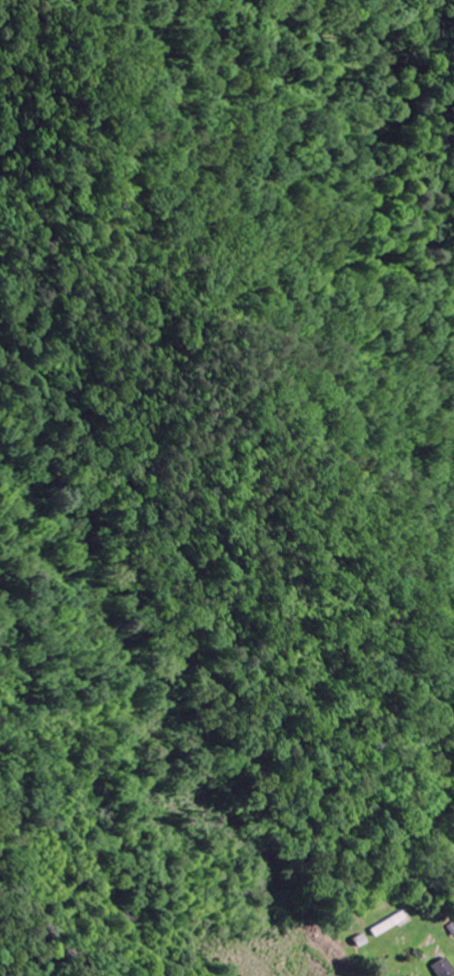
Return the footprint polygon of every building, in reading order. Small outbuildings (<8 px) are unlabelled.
[(447,958),(433,967),(440,975),(453,975),(453,968),(447,958)]
